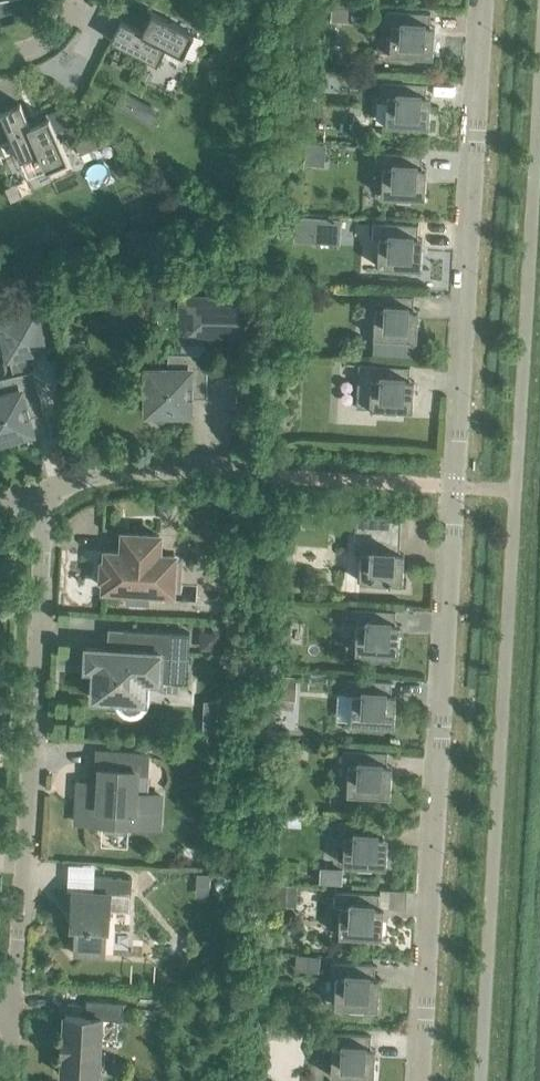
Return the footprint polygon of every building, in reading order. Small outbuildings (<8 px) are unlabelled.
[(331,9),(331,21),(347,22),(348,9),(331,9)] [(390,54),(433,57),(434,37),(429,36),(430,13),(386,11),(385,26),(391,26),(390,54)] [(183,55),(194,34),(152,13),(142,31),(120,20),(110,40),(157,64),(166,46),(183,55)] [(386,125),(429,128),(430,107),(425,107),(426,84),(381,82),(381,96),(387,97),(386,125)] [(123,91),(115,107),(124,112),(132,96),(123,91)] [(46,170),(68,161),(49,117),(29,126),(20,103),(0,112),(0,115),(20,161),(38,153),(46,170)] [(93,137),(76,145),(81,155),(97,147),(93,137)] [(305,144),(304,164),(324,165),(325,144),(305,144)] [(383,168),(382,196),(397,197),(396,202),(409,203),(410,198),(425,198),(426,178),(421,178),(422,155),(377,152),(377,167),(383,168)] [(286,215),(285,240),(308,242),(309,217),(286,215)] [(377,267),(421,269),(422,249),(417,249),(418,226),(373,223),(372,238),(379,238),(377,267)] [(375,353),(411,355),(412,340),(417,340),(418,320),(412,319),(414,296),(369,294),(368,309),(375,309),(373,337),(376,338),(375,353)] [(259,302),(182,300),(182,339),(258,341),(259,302)] [(149,371),(149,411),(149,412),(149,413),(150,415),(150,416),(151,417),(152,419),(154,420),(156,421),(159,421),(162,421),(164,420),(166,419),(167,417),(168,416),(169,414),(169,412),(169,411),(174,411),(174,408),(188,408),(188,397),(207,397),(207,353),(167,353),(167,371),(149,371)] [(397,410),(413,411),(414,390),(408,390),(410,367),(358,364),(356,408),(384,409),(384,415),(397,415),(397,410)] [(16,434),(15,431),(29,428),(26,417),(44,413),(33,370),(0,378),(0,438),(16,434)] [(292,512),(291,526),(303,527),(304,512),(292,512)] [(354,553),(361,553),(359,581),(374,582),(374,588),(387,588),(387,583),(402,584),(404,563),(398,563),(401,518),(356,516),(354,553)] [(174,556),(158,555),(159,536),(123,534),(122,553),(106,552),(106,561),(101,561),(100,579),(105,579),(104,588),(127,590),(126,603),(148,604),(149,591),(172,592),(174,556)] [(357,624),(355,652),(398,655),(400,634),(394,634),(396,611),(351,608),(350,623),(357,624)] [(146,680),(186,683),(189,633),(122,629),(121,649),(86,647),(85,668),(94,669),(92,698),(118,700),(118,702),(118,703),(119,705),(120,708),(121,709),(123,710),(124,712),(127,713),(129,714),(130,714),(132,714),(134,714),(136,713),(137,712),(139,712),(140,710),(142,709),(143,708),(143,706),(144,705),(144,703),(145,702),(146,680)] [(200,632),(199,650),(218,650),(219,632),(200,632)] [(281,676),(281,696),(296,697),(296,677),(281,676)] [(353,694),(351,723),(394,725),(395,705),(390,705),(391,682),(347,679),(346,694),(353,694)] [(285,759),(299,760),(300,746),(286,745),(285,759)] [(349,765),(347,794),(390,796),(391,776),(386,775),(387,753),(343,750),(342,765),(349,765)] [(136,772),(146,772),(147,755),(96,752),(95,769),(100,770),(98,799),(78,798),(76,823),(101,824),(100,828),(107,831),(121,832),(128,830),(129,826),(158,828),(160,795),(135,794),(136,772)] [(344,836),(343,865),(358,865),(358,871),(371,871),(371,866),(386,867),(387,846),(382,846),(383,823),(339,821),(338,836),(344,836)] [(320,867),(319,883),(342,884),(343,868),(320,867)] [(197,874),(196,885),(209,885),(209,874),(197,874)] [(109,911),(130,912),(132,879),(94,876),(93,892),(72,891),(71,914),(76,915),(74,954),(104,956),(106,926),(109,926),(109,911)] [(273,883),(272,904),(295,906),(297,885),(273,883)] [(339,935),(382,938),(383,917),(378,917),(379,894),(335,892),(334,907),(340,907),(339,935)] [(295,955),(294,970),(319,972),(320,956),(295,955)] [(336,978),(335,1006),(350,1007),(349,1012),(362,1013),(363,1008),(378,1008),(379,988),(374,988),(375,965),(331,962),(330,977),(336,978)] [(101,1019),(122,1020),(123,1002),(87,1000),(86,1016),(65,1015),(61,1076),(98,1078),(101,1019)] [(331,1077),(346,1078),(346,1080),(358,1080),(359,1078),(374,1079),(375,1059),(370,1059),(371,1036),(326,1033),(326,1048),(332,1048),(331,1077)]
